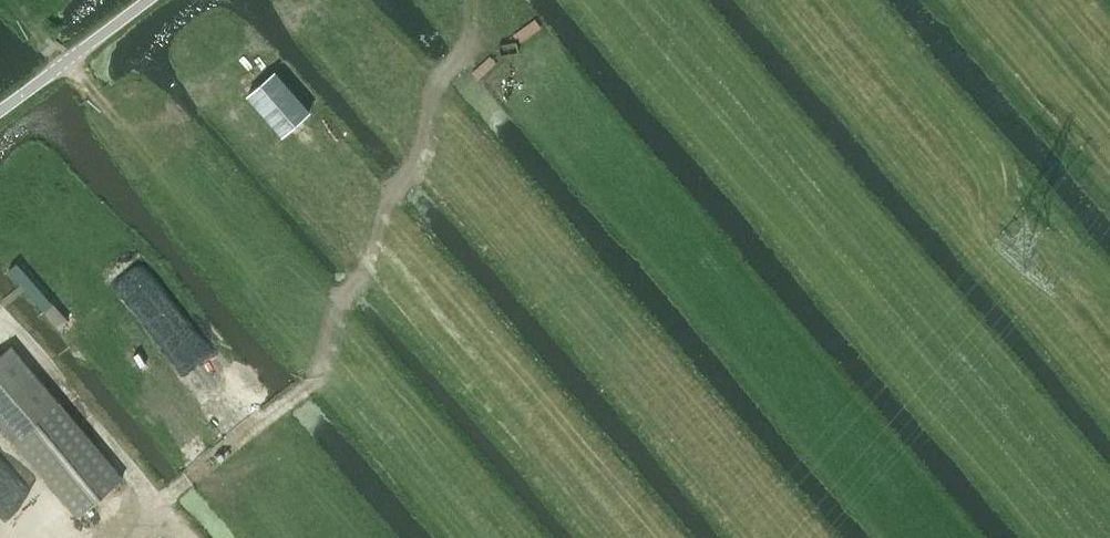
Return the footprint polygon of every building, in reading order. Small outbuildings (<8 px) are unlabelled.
[(275,71),(248,94),(283,133),(309,110),(275,71)] [(123,477),(12,345),(0,355),(0,421),(79,514),(123,477)]
